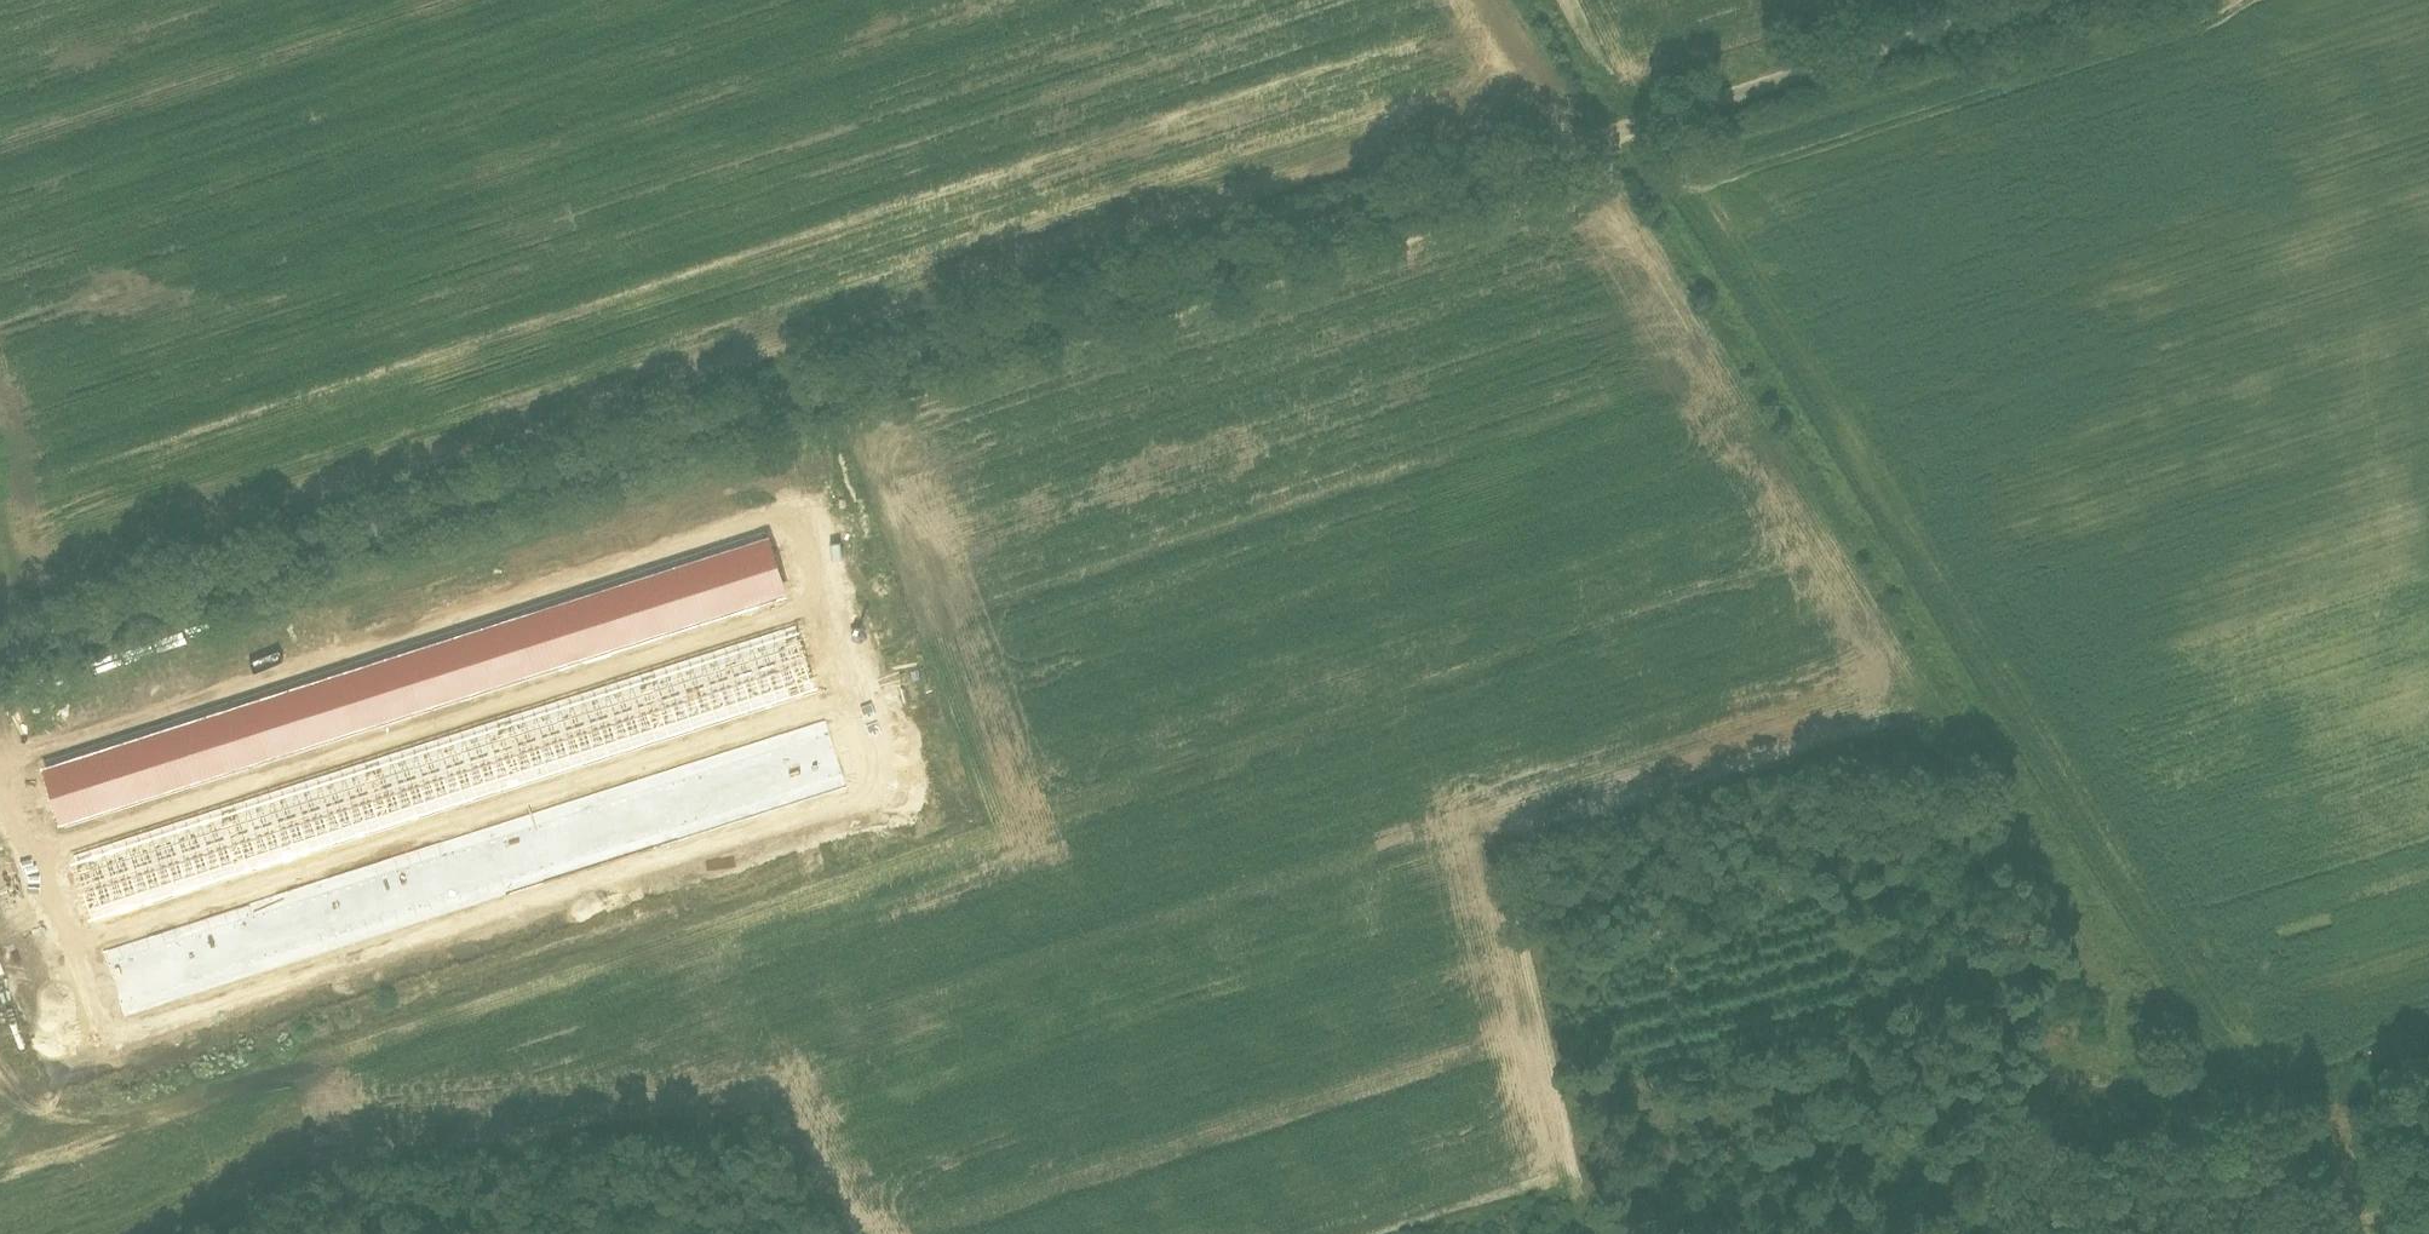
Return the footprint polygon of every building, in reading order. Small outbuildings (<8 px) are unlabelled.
[(769,534),(45,766),(61,821),(789,588),(769,534)] [(74,859),(92,915),(818,684),(802,626),(74,859)] [(103,953),(124,1009),(848,779),(830,722),(103,953)]
